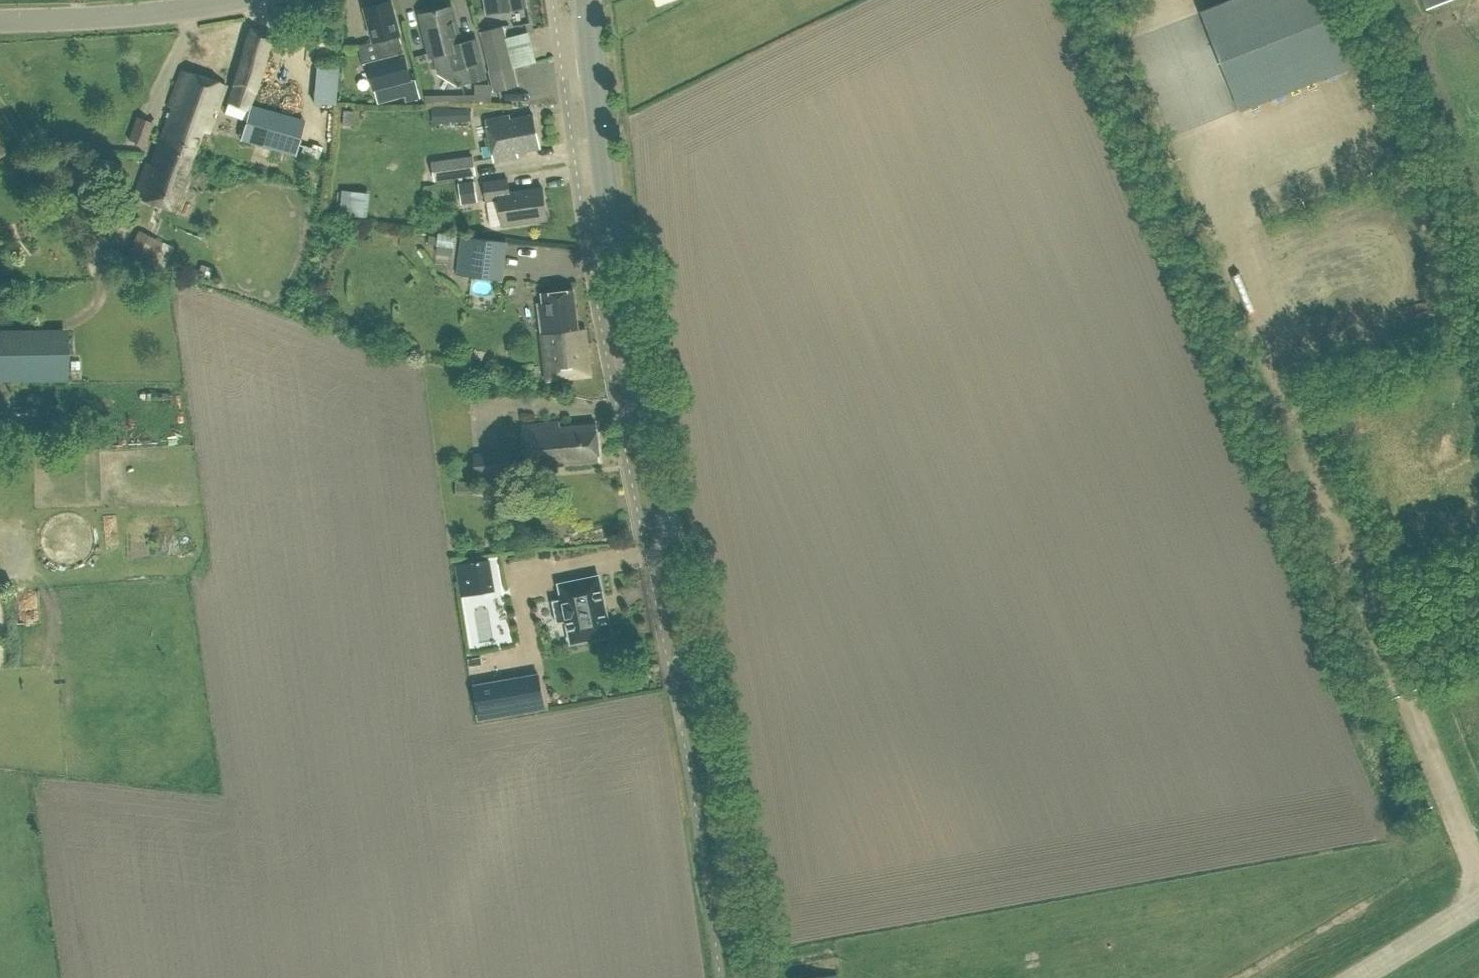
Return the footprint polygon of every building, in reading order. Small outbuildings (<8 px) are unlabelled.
[(525,0),(485,0),(488,14),(526,8),(525,0)] [(1331,0),(1226,0),(1199,11),(1239,111),(1356,65),(1331,0)] [(1426,8),(1446,0),(1422,0),(1426,8)] [(400,37),(392,3),(366,9),(374,43),(376,41),(381,63),(369,66),(375,90),(408,81),(397,37),(400,37)] [(456,70),(459,85),(488,78),(484,62),(483,62),(478,41),(464,44),(454,7),(421,16),(431,55),(450,51),(456,70)] [(518,86),(513,66),(503,25),(480,31),(495,92),(518,86)] [(249,26),(242,48),(226,103),(248,109),(253,93),(266,97),(278,59),(267,56),(273,34),(249,26)] [(506,37),(513,66),(536,61),(529,31),(506,37)] [(338,66),(315,64),(311,102),(335,104),(338,66)] [(183,72),(157,143),(167,146),(168,142),(180,146),(178,153),(191,158),(201,132),(209,135),(227,89),(183,72)] [(303,119),(250,104),(239,141),(293,156),(303,119)] [(287,104),(286,114),(304,115),(304,105),(287,104)] [(540,147),(533,114),(510,119),(509,115),(487,120),(496,161),(518,156),(517,152),(540,147)] [(153,124),(135,117),(126,139),(144,146),(153,124)] [(167,146),(157,143),(150,161),(148,160),(134,197),(176,212),(189,177),(185,175),(191,158),(178,153),(180,146),(168,142),(167,146)] [(475,174),(472,155),(432,161),(433,171),(425,172),(427,181),(475,174)] [(508,194),(507,182),(484,185),(487,202),(500,202),(504,227),(546,221),(542,189),(508,194)] [(371,214),(371,191),(355,191),(355,214),(371,214)] [(461,232),(437,229),(435,247),(458,249),(456,273),(502,278),(506,241),(461,236),(461,232)] [(149,234),(143,245),(168,259),(174,249),(149,234)] [(578,331),(573,292),(544,296),(544,301),(537,302),(540,326),(548,383),(590,377),(590,378),(591,378),(585,330),(580,331),(580,330),(578,331)] [(66,328),(0,329),(0,381),(67,381),(66,328)] [(559,429),(559,424),(524,427),(527,472),(557,469),(556,462),(598,459),(596,426),(559,429)] [(510,474),(509,451),(473,453),(475,476),(510,474)] [(465,595),(472,651),(516,645),(504,555),(493,556),(498,590),(465,595)] [(572,642),(611,634),(599,575),(559,584),(562,597),(552,600),(557,623),(567,621),(572,642)] [(540,672),(475,683),(473,684),(480,720),(546,708),(540,672)]
